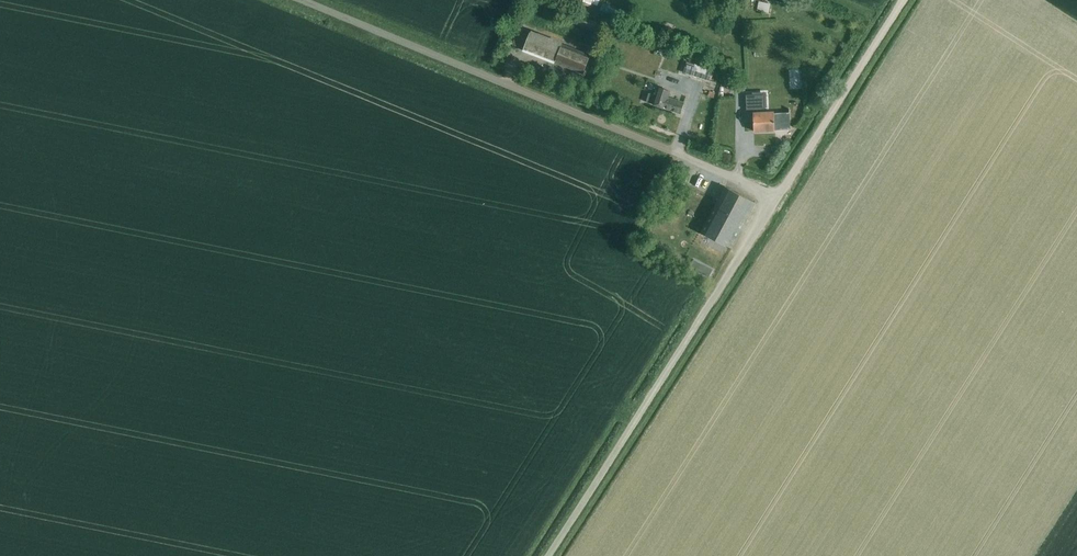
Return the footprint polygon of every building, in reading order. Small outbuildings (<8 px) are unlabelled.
[(773,0),(760,0),(760,9),(772,10),(773,0)] [(601,10),(614,13),(616,5),(604,1),(601,10)] [(520,26),(512,45),(523,50),(555,62),(562,45),(530,33),(531,30),(520,26)] [(555,62),(555,63),(584,74),(591,56),(591,55),(562,44),(562,45),(555,62)] [(695,65),(687,62),(683,73),(691,76),(695,65)] [(793,67),(793,86),(805,86),(805,67),(793,67)] [(646,103),(681,114),(684,104),(668,99),(670,92),(658,88),(656,96),(649,93),(646,103)] [(764,95),(746,96),(747,110),(753,110),(754,131),(775,130),(782,130),(781,115),(774,115),(774,112),(765,113),(764,95)] [(726,185),(701,232),(731,248),(756,202),(726,185)] [(704,265),(700,272),(709,277),(713,270),(704,265)]
